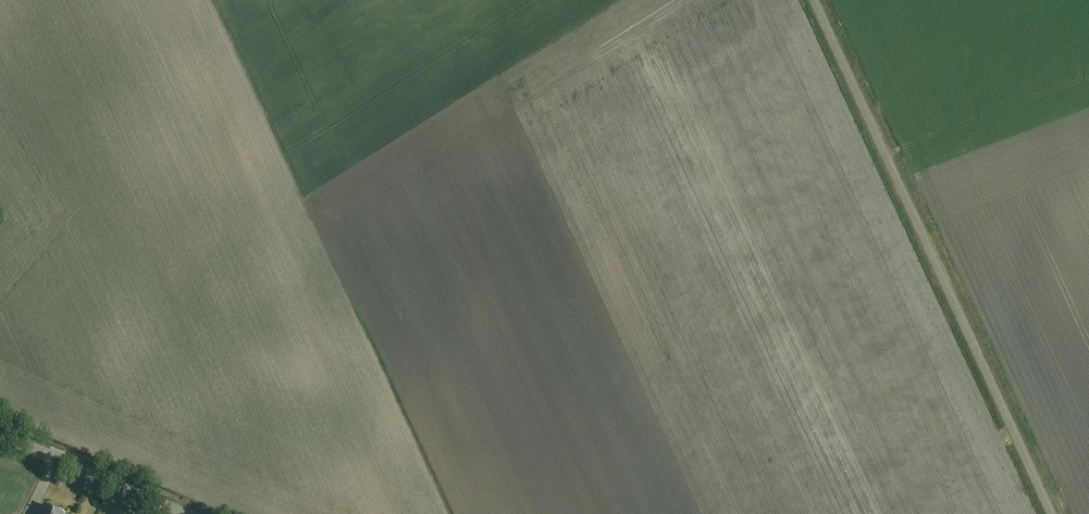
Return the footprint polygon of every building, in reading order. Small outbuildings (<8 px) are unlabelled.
[(43,506),(39,513),(61,513),(43,506)]
